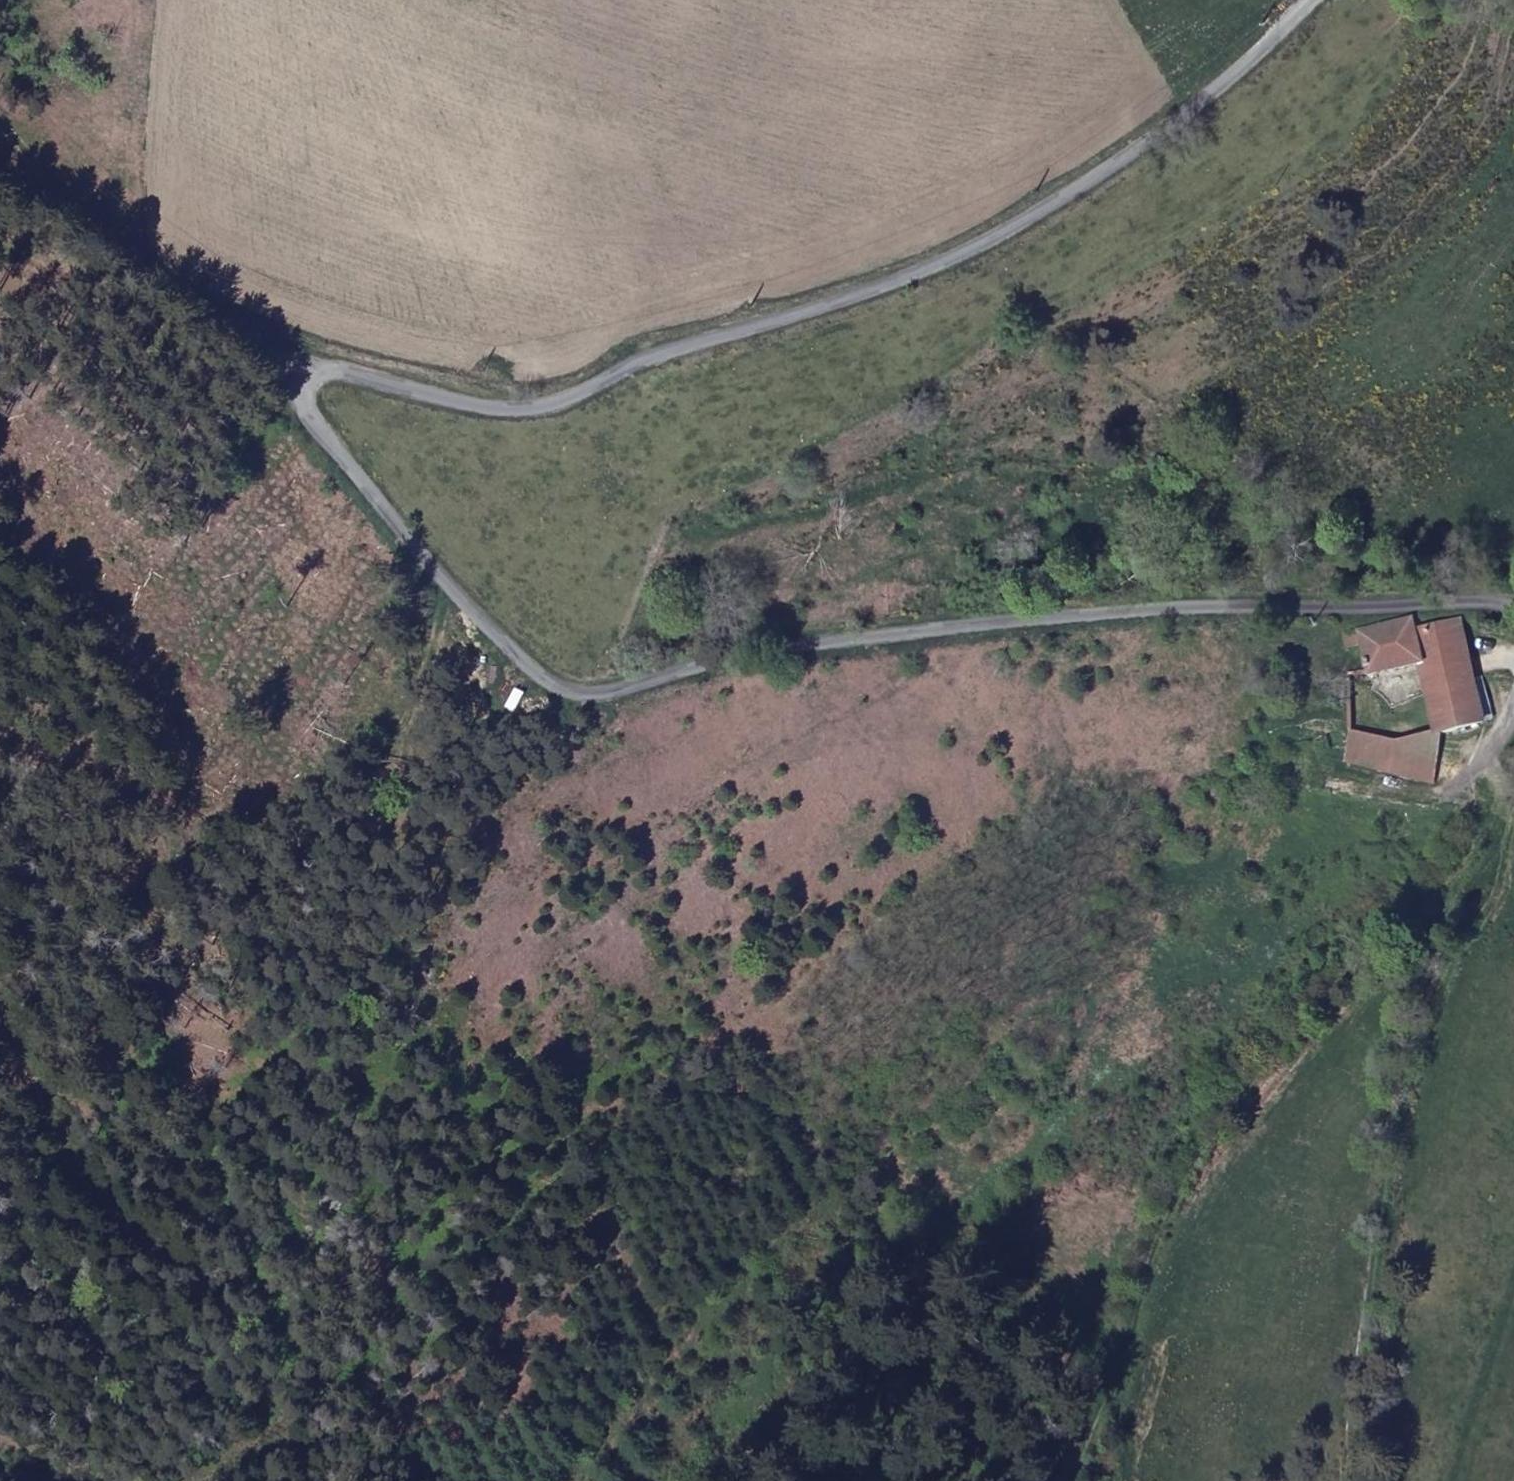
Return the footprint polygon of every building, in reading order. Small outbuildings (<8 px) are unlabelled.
[(1480,722),(1464,622),(1418,631),(1415,616),(1339,626),(1342,645),(1362,641),(1367,671),(1417,663),(1429,729),(1480,722)] [(1433,778),(1434,754),(1340,751),(1340,777),(1433,778)]
